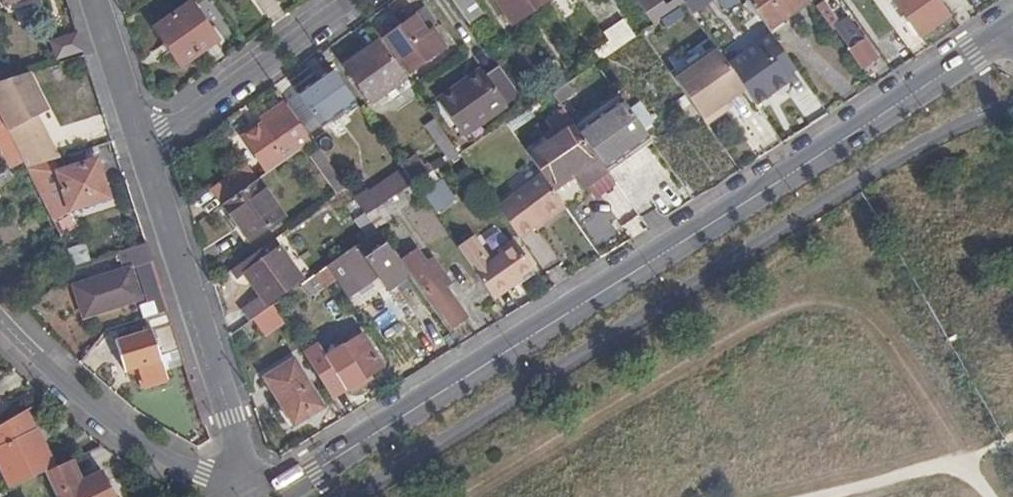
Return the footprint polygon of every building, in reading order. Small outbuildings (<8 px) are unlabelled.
[(21,15),(43,9),(40,0),(16,0),(21,15)] [(468,24),(482,13),(473,0),(451,0),(468,24)] [(513,23),(546,0),(497,0),(513,23)] [(683,3),(681,0),(671,0),(665,4),(662,0),(635,0),(652,24),(683,3)] [(725,10),(738,0),(718,0),(725,10)] [(767,30),(809,0),(745,0),(767,30)] [(831,31),(836,27),(863,65),(874,58),(848,18),(842,22),(825,0),(823,0),(814,7),(831,31)] [(938,0),(895,0),(920,35),(948,15),(938,0)] [(189,3),(154,27),(181,66),(216,42),(189,3)] [(414,18),(384,38),(409,71),(443,47),(430,29),(436,25),(424,7),(412,14),(414,18)] [(605,37),(613,49),(630,38),(622,26),(605,37)] [(54,57),(79,53),(76,35),(51,39),(54,57)] [(496,37),(484,46),(492,58),(505,50),(496,37)] [(776,39),(731,69),(740,82),(756,106),(801,76),(776,39)] [(410,85),(378,41),(344,65),(370,103),(384,94),(389,100),(410,85)] [(674,80),(703,121),(721,109),(719,106),(727,101),(722,95),(740,82),(731,69),(717,50),(674,80)] [(66,60),(69,70),(88,64),(84,54),(66,60)] [(491,116),(519,95),(497,65),(487,74),(484,71),(482,72),(481,70),(437,101),(459,130),(485,111),(491,116)] [(354,102),(331,70),(298,94),(321,126),(354,102)] [(0,81),(0,119),(21,161),(25,169),(47,161),(54,159),(58,157),(45,133),(38,136),(29,119),(36,116),(47,110),(29,72),(7,79),(0,81)] [(573,92),(566,81),(550,93),(558,104),(573,92)] [(647,137),(621,100),(576,131),(589,151),(594,158),(601,169),(647,137)] [(268,172),(286,159),(284,157),(306,140),(281,104),(258,121),(268,133),(250,146),(268,172)] [(463,136),(491,116),(485,111),(459,130),(463,136)] [(36,116),(29,119),(38,136),(45,133),(36,116)] [(0,119),(0,148),(11,167),(21,161),(0,119)] [(449,160),(458,154),(433,120),(425,126),(449,160)] [(268,133),(258,121),(240,134),(250,146),(268,133)] [(589,151),(576,131),(571,124),(527,155),(541,175),(549,186),(569,172),(566,168),(589,151)] [(601,169),(605,174),(652,142),(647,137),(601,169)] [(319,151),(309,158),(335,195),(346,188),(319,151)] [(551,189),(594,158),(589,151),(566,168),(569,172),(549,186),(551,189)] [(414,186),(433,171),(428,164),(422,167),(414,156),(399,166),(402,171),(412,184),(414,186)] [(58,172),(54,159),(47,161),(25,169),(51,218),(69,208),(108,197),(96,159),(58,172)] [(13,178),(4,163),(0,166),(0,186),(13,178)] [(247,187),(257,180),(250,170),(240,177),(247,187)] [(383,204),(412,184),(402,171),(369,194),(378,207),(383,204)] [(225,202),(247,187),(240,177),(237,173),(215,188),(225,202)] [(496,207),(516,237),(532,226),(541,219),(544,222),(563,209),(551,189),(549,186),(541,175),(496,207)] [(559,200),(577,188),(570,178),(552,190),(559,200)] [(225,202),(223,203),(250,240),(283,217),(257,180),(247,187),(225,202)] [(440,180),(421,192),(436,213),(454,200),(440,180)] [(419,194),(414,186),(412,184),(383,204),(390,213),(419,194)] [(582,200),(571,211),(595,237),(613,221),(599,206),(592,212),(582,200)] [(390,213),(383,204),(378,207),(366,216),(374,227),(390,213)] [(374,227),(366,216),(363,213),(354,220),(366,237),(376,231),(374,227)] [(541,219),(532,226),(535,229),(544,222),(541,219)] [(327,266),(335,279),(368,258),(377,270),(395,257),(376,231),(366,237),(327,266)] [(274,239),(233,268),(239,277),(247,272),(262,294),(244,307),(252,318),(270,305),(267,301),(301,277),(274,239)] [(159,284),(146,242),(117,252),(123,268),(74,285),(83,316),(139,297),(137,291),(159,284)] [(82,243),(64,247),(69,267),(87,262),(82,243)] [(480,281),(489,293),(494,289),(497,291),(506,285),(504,282),(526,268),(513,249),(476,275),(480,281)] [(417,250),(404,257),(450,325),(464,317),(443,287),(449,283),(434,263),(428,267),(417,250)] [(322,287),(335,279),(327,266),(313,275),(322,287)] [(322,287),(313,275),(296,287),(303,299),(309,296),(311,300),(325,292),(322,287)] [(180,346),(172,323),(117,340),(127,370),(137,366),(144,385),(166,378),(159,353),(180,346)] [(303,352),(333,397),(380,367),(361,335),(325,358),(316,343),(303,352)] [(291,361),(266,377),(294,423),(320,407),(291,361)] [(26,411),(22,413),(32,433),(36,431),(26,411)] [(0,426),(0,470),(9,490),(44,473),(55,468),(37,431),(36,431),(32,433),(22,413),(0,426)] [(44,473),(56,496),(114,496),(104,475),(78,485),(68,462),(55,468),(44,473)]
